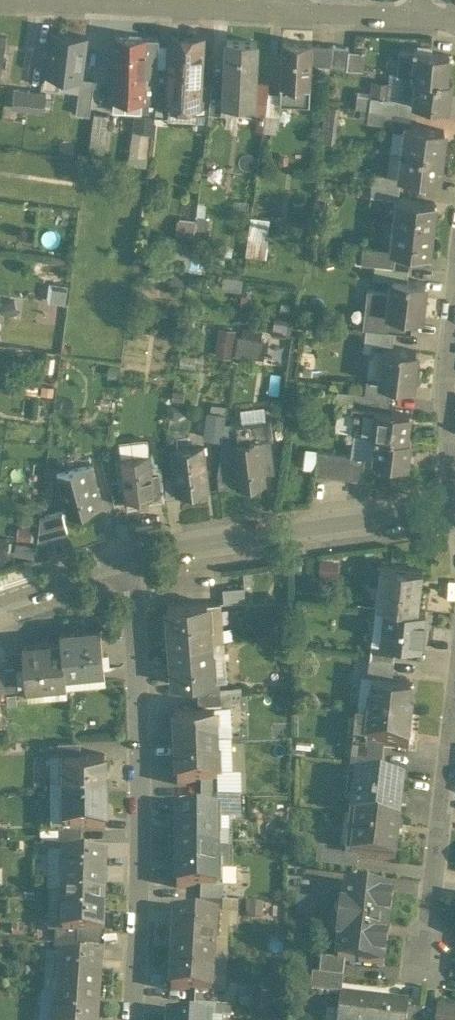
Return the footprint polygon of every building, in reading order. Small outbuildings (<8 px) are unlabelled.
[(86,35),(52,30),(50,52),(47,52),(45,71),(81,76),(86,35)] [(146,35),(115,33),(112,96),(114,96),(113,109),(142,110),(142,98),(156,98),(157,87),(158,65),(159,36),(146,35)] [(202,37),(171,35),(170,66),(168,102),(170,102),(170,109),(198,110),(198,103),(199,103),(200,81),(202,37)] [(257,39),(227,38),(225,82),(230,82),(229,96),(255,97),(254,111),(266,112),(266,111),(267,111),(268,91),(269,81),(255,81),(257,39)] [(313,42),(283,41),(280,85),(281,85),(281,92),(280,100),(310,102),(313,42)] [(333,43),(317,42),(316,61),(319,61),(331,62),(333,43)] [(349,45),(333,43),(331,62),(331,65),(346,67),(349,45)] [(448,53),(417,50),(417,47),(414,46),(414,49),(402,48),(399,73),(403,74),(445,79),(448,53)] [(331,62),(319,61),(318,68),(330,69),(331,65),(331,62)] [(170,66),(158,65),(157,87),(156,98),(154,114),(170,114),(170,109),(170,102),(168,102),(170,66)] [(445,79),(403,74),(400,93),(416,95),(415,101),(447,105),(450,79),(445,79)] [(212,81),(200,81),(199,103),(198,103),(198,110),(210,110),(212,86),(212,81)] [(224,86),(212,86),(210,110),(222,110),(224,86)] [(31,89),(14,87),(12,105),(28,107),(31,89)] [(47,91),(31,89),(28,107),(44,109),(47,91)] [(281,92),(268,91),(267,111),(279,112),(280,100),(281,92)] [(399,98),(371,94),(369,108),(392,111),(397,111),(399,98)] [(340,104),(326,102),(322,139),(335,140),(340,104)] [(392,111),(369,108),(367,119),(391,122),(392,111)] [(109,113),(94,111),(90,140),(105,142),(109,113)] [(445,127),(407,123),(407,124),(408,124),(404,150),(441,154),(444,128),(444,129),(445,127)] [(441,154),(404,150),(402,174),(401,174),(401,175),(438,180),(438,179),(441,154)] [(401,174),(374,171),(373,183),(399,185),(401,175),(401,174)] [(399,185),(373,183),(371,194),(399,197),(399,196),(398,196),(399,185)] [(435,201),(399,196),(399,197),(396,222),(432,226),(435,201)] [(254,201),(235,198),(233,213),(252,215),(254,201)] [(209,215),(197,214),(195,224),(208,225),(209,215)] [(269,223),(251,220),(249,232),(266,234),(269,223)] [(432,226),(396,222),(393,247),(393,248),(397,248),(429,252),(432,226)] [(208,225),(195,224),(192,245),(205,247),(208,225)] [(393,247),(365,243),(363,261),(382,263),(395,264),(397,248),(393,248),(393,247)] [(395,264),(382,263),(381,276),(393,278),(393,276),(407,278),(409,266),(395,264)] [(407,278),(393,276),(393,278),(389,313),(421,316),(425,280),(407,278)] [(288,332),(291,322),(276,318),(273,328),(288,332)] [(218,323),(215,348),(266,355),(282,357),(286,332),(272,330),(271,337),(235,332),(236,325),(218,323)] [(417,350),(385,346),(380,382),(412,385),(415,364),(412,363),(413,351),(417,351),(417,350)] [(393,395),(354,390),(352,405),(377,408),(377,407),(392,409),(393,395)] [(335,428),(354,430),(357,413),(351,412),(352,405),(339,404),(335,428)] [(392,409),(377,407),(377,408),(352,405),(351,412),(357,413),(354,430),(374,433),(378,433),(406,437),(406,436),(409,411),(392,409)] [(206,436),(221,439),(226,414),(211,411),(206,436)] [(271,417),(235,422),(237,440),(232,441),(233,456),(220,459),(218,472),(219,486),(236,484),(237,485),(266,481),(261,438),(274,437),(271,417)] [(406,437),(378,433),(375,459),(407,464),(410,437),(406,436),(406,437)] [(203,445),(173,449),(176,475),(178,493),(179,492),(208,489),(203,445)] [(330,451),(318,449),(315,472),(328,474),(330,451)] [(342,452),(330,451),(328,474),(339,476),(342,452)] [(150,452),(121,456),(124,480),(126,498),(155,495),(150,452)] [(353,454),(342,452),(339,476),(351,478),(353,454)] [(365,456),(353,454),(351,478),(363,480),(365,456)] [(86,465),(58,472),(69,514),(97,506),(86,465)] [(176,475),(164,476),(167,497),(179,496),(179,492),(178,493),(176,475)] [(124,480),(111,482),(114,502),(127,501),(126,498),(124,480)] [(62,510),(41,516),(38,539),(68,531),(62,510)] [(423,567),(381,563),(376,602),(384,603),(418,607),(423,567)] [(244,586),(223,587),(224,601),(246,600),(244,586)] [(207,601),(167,605),(170,644),(210,641),(207,601)] [(418,607),(384,603),(380,639),(396,641),(422,644),(426,608),(418,607)] [(101,628),(61,631),(62,641),(65,671),(66,671),(105,668),(101,628)] [(396,641),(380,639),(379,643),(371,642),(370,656),(394,659),(396,641)] [(62,641),(23,644),(26,684),(66,680),(67,680),(66,671),(65,671),(62,641)] [(210,641),(170,644),(174,684),(198,682),(214,681),(214,679),(210,641)] [(394,659),(370,656),(368,674),(373,674),(373,673),(392,675),(394,659)] [(19,687),(17,666),(5,667),(7,688),(19,687)] [(105,668),(66,671),(67,680),(66,680),(67,685),(106,681),(105,668)] [(392,675),(373,673),(373,674),(369,710),(406,715),(410,678),(392,675)] [(214,681),(198,682),(198,694),(220,693),(219,679),(214,679),(214,681)] [(220,693),(198,694),(199,706),(215,705),(215,707),(220,707),(220,693)] [(199,706),(175,707),(176,746),(216,745),(215,707),(215,705),(199,706)] [(406,715),(369,710),(365,746),(409,751),(413,716),(406,715)] [(81,739),(59,740),(59,753),(65,753),(65,752),(81,752),(81,739)] [(216,745),(176,746),(177,786),(202,785),(218,785),(217,783),(216,745)] [(384,752),(358,749),(357,763),(377,765),(383,766),(384,752)] [(105,791),(105,752),(103,752),(81,752),(65,752),(65,753),(65,792),(105,791)] [(357,763),(352,762),(350,776),(355,776),(356,775),(375,777),(377,765),(357,763)] [(375,777),(356,775),(355,776),(350,817),(356,818),(400,823),(406,781),(375,777)] [(218,785),(202,785),(201,798),(223,798),(223,783),(217,783),(218,785)] [(105,791),(65,792),(65,830),(65,832),(81,832),(105,831),(105,791)] [(223,798),(201,798),(201,810),(217,810),(217,811),(223,811),(223,798)] [(201,810),(177,810),(177,849),(217,849),(217,811),(217,810),(201,810)] [(400,823),(356,818),(352,857),(352,858),(359,859),(396,863),(400,823)] [(81,832),(65,832),(65,830),(60,830),(59,843),(81,843),(81,832)] [(81,843),(59,843),(59,855),(65,856),(65,855),(81,855),(81,843)] [(217,849),(177,849),(177,889),(201,889),(217,889),(217,888),(217,872),(231,872),(231,849),(217,849)] [(352,857),(318,853),(316,867),(357,872),(359,859),(352,858),(352,857)] [(81,855),(65,855),(65,856),(64,894),(104,895),(105,856),(81,855)] [(217,889),(201,889),(201,901),(222,902),(223,888),(217,888),(217,889)] [(342,924),(388,929),(392,894),(346,888),(344,908),(342,924)] [(104,895),(64,894),(62,933),(62,934),(78,935),(102,935),(104,895)] [(222,902),(201,901),(200,914),(216,915),(216,916),(221,917),(222,902)] [(337,941),(340,942),(342,924),(344,908),(341,908),(337,912),(335,916),(332,924),(332,927),(333,934),(337,941)] [(200,914),(176,912),(174,952),(214,954),(216,916),(216,915),(200,914)] [(388,929),(342,924),(340,942),(338,961),(338,962),(346,963),(383,967),(388,929)] [(78,935),(62,934),(62,933),(57,933),(56,946),(78,947),(78,935)] [(78,947),(56,946),(55,958),(61,958),(61,957),(77,958),(78,947)] [(214,954),(174,952),(171,991),(196,993),(211,994),(212,993),(214,954)] [(77,958),(61,957),(61,958),(58,997),(98,1000),(101,960),(77,958)] [(338,961),(321,959),(319,976),(344,979),(346,963),(338,962),(338,961)] [(319,976),(313,976),(311,992),(341,995),(342,995),(344,979),(319,976)] [(211,994),(196,993),(195,1005),(216,1006),(217,993),(212,993),(211,994)] [(341,995),(338,1019),(407,1019),(408,1010),(409,1003),(342,995),(341,995)] [(58,997),(57,1019),(97,1019),(98,1000),(58,997)] [(216,1006),(195,1005),(194,1016),(210,1017),(215,1018),(216,1006)] [(408,1010),(407,1019),(422,1019),(423,1012),(408,1010)] [(423,1012),(422,1019),(437,1019),(438,1013),(423,1012)]
